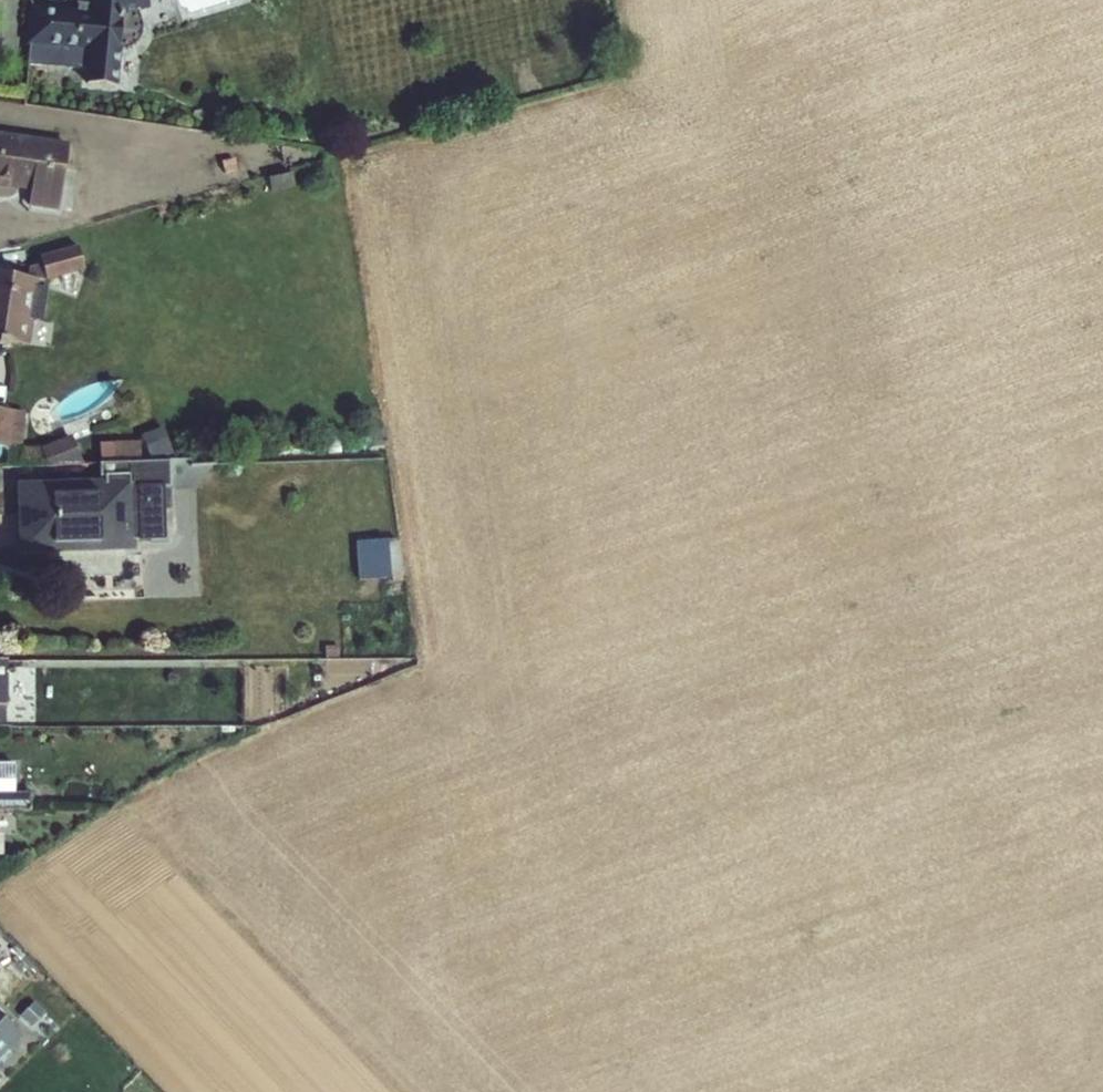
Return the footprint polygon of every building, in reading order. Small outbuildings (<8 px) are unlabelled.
[(26,64),(28,65),(84,71),(84,83),(115,87),(119,52),(135,45),(142,28),(138,13),(149,9),(146,0),(91,0),(91,1),(33,1),(28,7),(24,43),(29,45),(26,64)] [(0,134),(0,187),(29,191),(26,207),(55,211),(68,143),(0,134)] [(86,240),(38,255),(45,278),(93,263),(86,240)] [(44,281),(0,274),(0,341),(28,345),(32,321),(42,321),(46,286),(43,286),(44,281)] [(21,449),(26,413),(0,409),(0,447),(21,449)] [(73,435),(40,442),(44,463),(77,457),(73,435)] [(97,477),(13,478),(13,549),(133,548),(133,535),(158,535),(158,484),(174,483),(173,458),(144,459),(144,438),(97,438),(97,477)] [(357,537),(359,577),(405,575),(403,535),(357,537)] [(9,659),(0,658),(0,723),(8,724),(9,659)] [(20,1037),(0,1017),(0,1056),(20,1037)]
